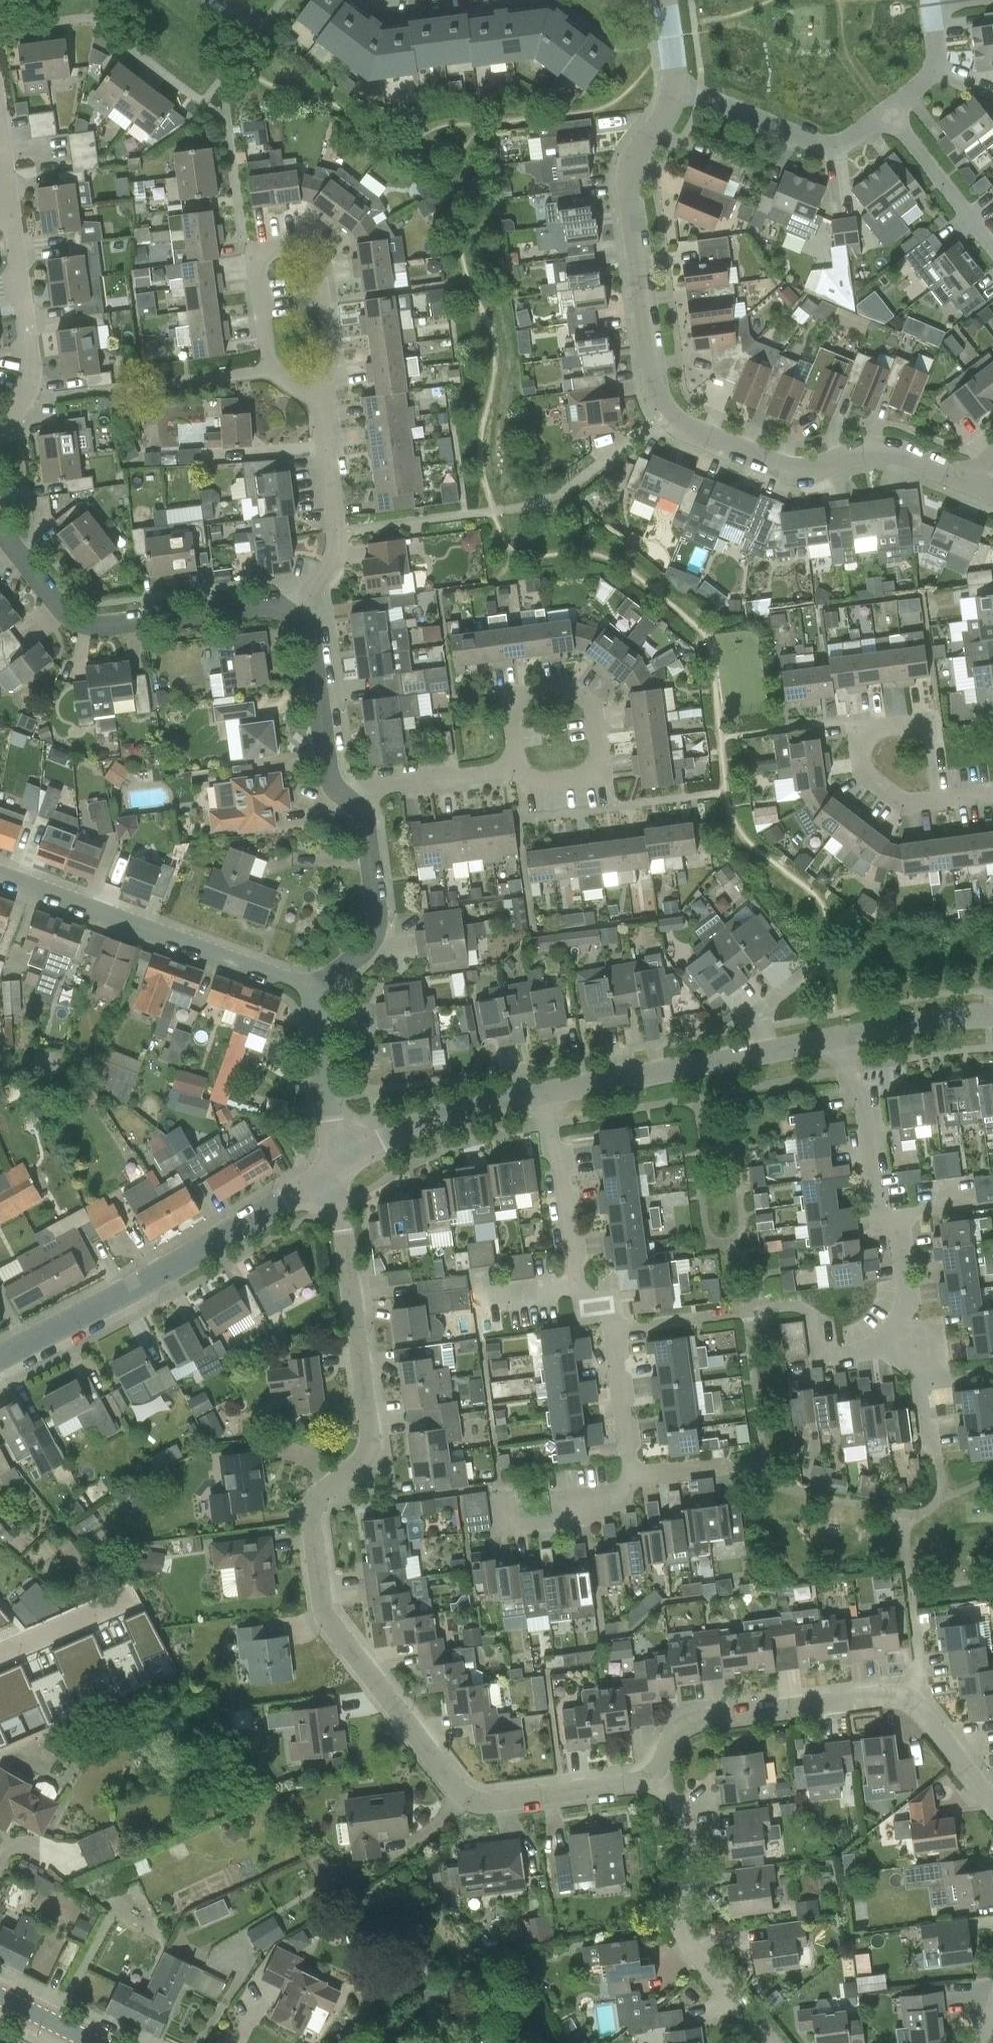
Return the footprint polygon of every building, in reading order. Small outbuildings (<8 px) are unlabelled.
[(320,36),(346,5),(349,1),(348,0),(313,0),(298,19),(320,36)] [(368,22),(346,5),(320,36),(317,40),(369,80),(418,74),(417,69),(445,65),(439,20),(410,24),(410,29),(382,32),(379,30),(382,26),(371,18),(368,22)] [(468,16),(439,20),(445,65),(472,62),(473,67),(536,59),(559,76),(563,72),(586,39),(564,23),(567,19),(557,11),(554,15),(549,11),(509,16),(508,11),(495,13),(496,18),(469,21),(468,16)] [(975,51),(992,48),(992,13),(990,14),(992,26),(972,29),(975,51)] [(278,44),(289,53),(298,41),(287,33),(278,44)] [(589,35),(586,39),(563,72),(585,90),(613,54),(589,35)] [(43,43),(48,80),(71,77),(67,40),(43,43)] [(19,46),(24,83),(48,80),(43,43),(19,46)] [(975,51),(978,73),(992,71),(992,48),(975,51)] [(109,57),(92,49),(89,64),(102,66),(102,65),(105,61),(109,57)] [(137,78),(119,64),(96,93),(115,107),(137,78)] [(516,86),(514,73),(507,74),(502,79),(504,88),(516,86)] [(339,86),(337,89),(347,97),(349,94),(357,84),(346,77),(339,86)] [(137,78),(115,107),(132,121),(155,91),(137,78)] [(423,90),(423,100),(423,101),(434,100),(434,99),(434,93),(429,89),(423,90)] [(559,101),(569,108),(576,98),(566,90),(559,101)] [(152,135),(175,106),(155,91),(132,121),(152,135)] [(974,97),(956,111),(986,150),(992,144),(992,110),(985,107),(983,109),(974,97)] [(30,127),(56,124),(54,111),(28,115),(30,127)] [(941,148),(956,168),(967,159),(971,162),(986,150),(956,111),(938,125),(950,141),(941,148)] [(255,135),(268,133),(266,119),(242,122),(244,137),(255,135)] [(541,139),(544,161),(592,155),(595,154),(594,146),(590,146),(589,133),(593,133),(591,119),(554,124),(556,137),(541,139)] [(32,140),(58,136),(56,124),(30,127),(32,140)] [(70,148),(96,144),(95,132),(69,135),(70,148)] [(98,156),(96,144),(70,148),(72,160),(98,156)] [(178,177),(215,173),(212,149),(175,153),(178,177)] [(297,172),(295,159),(283,161),(281,150),(270,151),(278,212),(288,211),(287,203),(302,201),(302,200),(308,201),(314,178),(316,170),(313,178),(298,174),(297,172)] [(278,212),(270,151),(270,152),(271,160),(248,164),(250,179),(249,179),(253,208),(268,206),(269,213),(278,212)] [(685,180),(709,189),(723,195),(733,199),(739,184),(747,165),(713,151),(713,152),(718,155),(714,164),(694,156),(685,180)] [(592,155),(544,161),(540,162),(542,183),(549,182),(550,194),(581,190),(579,179),(591,177),(589,163),(593,162),(592,155)] [(74,172),(84,171),(100,169),(98,156),(72,160),(74,172)] [(129,171),(141,170),(140,158),(128,159),(129,171)] [(900,218),(902,216),(918,204),(915,200),(924,192),(909,172),(899,180),(887,164),(869,178),(900,218)] [(351,196),(360,183),(340,168),(337,173),(317,167),(316,170),(314,178),(308,201),(314,203),(313,204),(325,213),(320,219),(328,225),(351,196)] [(959,172),(970,186),(974,183),(976,177),(969,168),(960,170),(958,171),(959,172)] [(38,189),(41,212),(78,208),(75,185),(85,183),(84,171),(74,172),(59,174),(60,186),(38,189)] [(766,218),(787,227),(806,181),(785,172),(777,191),(766,186),(757,210),(768,214),(766,218)] [(181,200),(218,196),(215,173),(178,177),(165,179),(168,202),(181,200)] [(368,173),(362,182),(380,195),(386,186),(368,173)] [(869,178),(852,191),(868,212),(861,218),(876,236),(900,218),(869,178)] [(136,214),(155,212),(161,211),(160,205),(146,207),(146,201),(144,181),(132,183),(136,214)] [(824,218),(816,215),(826,189),(806,181),(787,227),(785,232),(805,241),(808,233),(817,236),(824,218)] [(90,183),(76,185),(78,203),(92,202),(90,183)] [(356,238),(386,222),(386,221),(387,220),(382,213),(386,211),(380,198),(360,183),(351,196),(328,225),(335,231),(340,225),(352,234),(353,233),(356,238)] [(498,188),(500,198),(513,196),(511,186),(498,188)] [(709,189),(704,200),(685,192),(675,215),(713,231),(719,216),(729,220),(737,201),(733,199),(723,195),(709,189)] [(551,227),(600,220),(600,219),(596,220),(595,212),(591,213),(589,198),(582,200),(581,190),(550,194),(552,203),(547,204),(545,207),(548,227),(551,227)] [(132,203),(119,205),(120,213),(126,217),(134,216),(132,203)] [(748,223),(754,210),(743,205),(737,218),(748,223)] [(78,208),(41,212),(45,236),(66,233),(68,246),(93,243),(93,242),(103,241),(101,223),(80,222),(78,208)] [(215,226),(213,211),(169,217),(172,241),(223,234),(222,225),(215,226)] [(844,220),(847,245),(860,243),(857,218),(844,220)] [(593,244),(599,243),(597,229),(601,228),(600,220),(551,227),(552,235),(553,235),(554,249),(560,253),(568,252),(569,257),(595,254),(593,244)] [(847,245),(844,220),(832,222),(835,248),(847,246),(847,245)] [(354,269),(403,263),(399,239),(396,239),(386,222),(356,238),(360,244),(357,244),(359,259),(352,260),(354,269)] [(150,244),(148,229),(133,231),(132,246),(150,244)] [(190,264),(212,261),(219,260),(217,245),(224,244),(223,234),(172,241),(173,251),(188,249),(190,264)] [(905,256),(931,290),(971,259),(958,243),(947,251),(933,234),(905,256)] [(705,263),(684,265),(688,291),(709,288),(709,287),(728,285),(726,269),(732,268),(729,248),(728,236),(697,240),(699,253),(704,252),(705,263)] [(48,260),(51,285),(88,279),(85,256),(95,255),(93,243),(68,246),(70,258),(48,260)] [(812,295),(855,313),(850,271),(847,250),(847,246),(835,248),(830,248),(833,273),(820,275),(812,295)] [(148,260),(146,247),(134,249),(136,262),(148,260)] [(518,253),(506,254),(507,266),(507,267),(509,266),(519,265),(520,265),(518,253)] [(984,276),(971,259),(931,290),(944,306),(952,300),(966,318),(986,302),(973,285),(984,276)] [(441,264),(436,260),(431,261),(427,265),(428,271),(432,274),(438,274),(441,269),(441,264)] [(171,291),(223,284),(221,273),(214,274),(212,261),(190,264),(183,265),(184,279),(170,281),(171,291)] [(598,264),(566,269),(565,262),(552,263),(555,284),(541,286),(542,295),(560,293),(609,286),(609,285),(605,285),(604,278),(600,278),(598,264)] [(392,274),(406,273),(405,263),(403,263),(354,269),(355,279),(362,278),(364,293),(394,289),(394,288),(392,274)] [(517,266),(508,267),(510,279),(518,278),(517,266)] [(150,269),(134,270),(136,288),(152,286),(150,269)] [(76,305),(78,317),(103,314),(102,302),(91,303),(88,279),(51,285),(54,308),(76,305)] [(188,312),(218,308),(216,294),(224,293),(223,284),(171,291),(172,299),(186,297),(188,312)] [(689,302),(692,326),(743,320),(747,316),(745,303),(737,304),(734,284),(728,285),(709,287),(709,288),(710,299),(689,302)] [(569,325),(597,321),(595,310),(608,308),(606,294),(610,294),(609,286),(560,293),(561,301),(573,299),(575,312),(567,313),(569,325)] [(447,315),(444,290),(428,292),(431,317),(447,315)] [(136,295),(138,307),(156,304),(154,293),(136,295)] [(360,316),(361,325),(412,318),(411,310),(395,312),(393,297),(365,300),(367,315),(360,316)] [(808,299),(801,308),(809,315),(816,306),(808,299)] [(177,338),(229,331),(227,321),(220,322),(218,308),(188,312),(190,325),(176,327),(177,338)] [(984,324),(992,318),(992,315),(989,308),(978,316),(984,324)] [(518,312),(522,327),(534,324),(530,309),(518,312)] [(57,332),(61,355),(97,350),(94,327),(105,326),(103,314),(78,317),(79,329),(57,332)] [(715,374),(743,352),(756,342),(755,341),(750,334),(747,316),(743,320),(692,326),(696,351),(717,348),(720,370),(715,374)] [(975,317),(965,327),(973,336),(984,326),(975,317)] [(370,334),(371,348),(401,344),(399,330),(413,329),(412,318),(361,325),(362,335),(370,334)] [(867,329),(873,331),(878,329),(880,324),(871,320),(867,329)] [(607,330),(598,331),(597,321),(569,325),(570,335),(573,335),(575,348),(564,349),(565,357),(561,358),(562,359),(618,352),(617,350),(614,351),(613,343),(609,344),(607,330)] [(938,348),(944,336),(925,328),(920,340),(938,348)] [(229,331),(177,338),(178,346),(193,345),(195,360),(225,356),(223,341),(230,340),(229,331)] [(517,332),(518,344),(525,343),(529,339),(529,331),(517,332)] [(957,357),(964,351),(951,335),(944,341),(957,357)] [(147,355),(159,354),(157,341),(145,343),(147,355)] [(756,408),(764,389),(763,388),(771,370),(771,371),(774,365),(780,356),(778,355),(780,351),(756,342),(743,352),(715,374),(716,375),(721,371),(740,379),(733,399),(756,408)] [(366,364),(367,372),(418,366),(417,357),(403,359),(401,344),(371,348),(373,363),(366,364)] [(832,416),(849,377),(848,376),(854,363),(820,349),(816,359),(813,366),(806,383),(817,387),(809,407),(832,416)] [(100,374),(97,350),(61,355),(64,379),(85,376),(87,388),(113,385),(112,373),(100,374)] [(573,392),(606,387),(605,375),(616,374),(615,360),(619,359),(618,352),(562,359),(563,369),(582,367),(583,378),(571,380),(573,392)] [(875,410),(887,380),(886,380),(890,371),(875,365),(877,360),(858,353),(854,363),(848,376),(849,377),(859,381),(851,401),(875,410)] [(982,359),(992,373),(992,358),(989,353),(982,359)] [(806,385),(806,383),(813,366),(800,360),(799,363),(780,356),(774,365),(771,371),(771,370),(763,388),(764,389),(775,393),(767,413),(790,422),(806,385)] [(896,356),(890,371),(886,380),(887,380),(897,385),(889,404),(913,414),(928,376),(927,375),(913,370),(915,364),(896,356)] [(982,359),(975,364),(981,372),(971,380),(992,409),(992,373),(982,359)] [(376,382),(378,395),(407,391),(405,378),(419,376),(418,366),(367,372),(369,383),(376,382)] [(460,370),(448,372),(449,384),(461,383),(460,370)] [(992,409),(971,380),(965,372),(958,377),(964,386),(940,404),(955,424),(969,414),(975,422),(992,409)] [(535,395),(534,382),(523,384),(524,397),(535,395)] [(595,426),(598,426),(598,427),(599,428),(600,428),(601,429),(602,429),(604,429),(605,428),(607,427),(607,424),(620,422),(617,398),(610,399),(608,387),(606,387),(573,392),(569,392),(571,405),(565,406),(568,423),(573,423),(575,436),(596,433),(595,426)] [(935,394),(923,390),(919,402),(931,406),(935,394)] [(407,393),(407,391),(378,395),(361,398),(362,399),(364,398),(365,404),(365,406),(363,407),(365,407),(368,426),(414,420),(412,407),(407,408),(405,393),(407,393)] [(125,405),(124,395),(109,397),(111,407),(125,405)] [(99,400),(99,408),(110,407),(109,399),(99,400)] [(225,448),(252,446),(250,414),(223,416),(223,433),(206,435),(206,448),(225,447),(225,448)] [(438,415),(440,425),(449,423),(448,414),(438,415)] [(42,461),(80,455),(76,433),(87,431),(85,418),(59,421),(61,434),(39,436),(42,461)] [(370,440),(372,455),(413,450),(410,428),(415,427),(414,420),(368,426),(370,439),(367,439),(367,440),(370,440)] [(135,444),(123,449),(123,456),(126,463),(140,457),(135,444)] [(180,464),(202,463),(201,449),(179,451),(180,464)] [(372,457),(376,484),(421,478),(418,457),(414,457),(413,450),(372,455),(372,456),(369,456),(369,457),(372,457)] [(441,464),(454,462),(453,450),(440,452),(441,464)] [(161,466),(160,456),(160,452),(144,453),(145,467),(158,466),(161,466)] [(42,461),(45,483),(68,481),(70,493),(95,490),(93,477),(83,478),(80,455),(42,461)] [(655,509),(660,496),(675,459),(665,455),(663,461),(652,456),(650,461),(639,457),(626,489),(637,494),(635,500),(634,501),(655,509)] [(678,511),(682,512),(690,516),(699,492),(705,479),(694,474),(683,469),(686,464),(675,459),(660,496),(681,504),(678,511)] [(292,493),(290,471),(279,472),(277,460),(242,463),(248,499),(252,499),(292,493)] [(610,478),(616,486),(626,478),(620,471),(610,478)] [(423,492),(421,478),(376,484),(376,488),(374,489),(375,489),(376,493),(374,494),(377,514),(415,509),(413,494),(423,492)] [(705,479),(699,492),(690,516),(683,530),(679,537),(693,543),(699,529),(719,537),(724,522),(739,486),(730,482),(727,487),(717,483),(715,487),(704,482),(705,479)] [(742,537),(753,542),(763,518),(752,514),(758,500),(747,496),(750,490),(739,486),(724,522),(719,537),(739,546),(742,537)] [(202,491),(203,503),(221,502),(220,496),(214,490),(202,491)] [(71,501),(70,493),(59,495),(61,508),(71,501)] [(287,516),(295,515),(292,493),(252,499),(254,508),(259,507),(260,519),(252,520),(252,521),(287,516)] [(902,562),(913,555),(912,549),(908,513),(907,509),(895,510),(894,500),(882,501),(881,495),(870,497),(875,535),(877,551),(879,565),(902,562)] [(851,521),(838,522),(842,547),(844,560),(845,564),(857,563),(856,554),(877,551),(875,535),(870,497),(860,498),(860,504),(849,506),(851,521)] [(204,520),(215,519),(214,504),(202,505),(204,520)] [(813,504),(802,506),(807,545),(809,559),(831,556),(830,549),(842,547),(844,560),(842,547),(838,522),(827,524),(825,509),(813,510),(813,504)] [(59,534),(74,554),(104,531),(89,512),(84,516),(77,506),(55,521),(63,531),(59,534)] [(167,507),(167,521),(202,520),(202,506),(167,507)] [(780,515),(781,525),(775,523),(763,518),(753,542),(754,542),(750,553),(761,558),(766,544),(774,545),(776,559),(795,557),(795,547),(807,545),(802,506),(791,507),(792,513),(780,515)] [(950,551),(951,551),(966,515),(956,511),(953,517),(943,512),(936,529),(922,527),(920,511),(908,513),(912,549),(913,555),(926,553),(946,562),(950,551)] [(690,516),(682,512),(681,515),(679,514),(674,526),(683,530),(690,516)] [(976,520),(966,515),(951,551),(972,560),(984,530),(973,525),(976,520)] [(290,537),(287,516),(252,521),(254,532),(236,535),(237,544),(250,542),(290,537)] [(170,537),(175,573),(198,570),(195,549),(208,547),(204,521),(191,523),(193,534),(170,537)] [(211,527),(212,541),(223,539),(221,526),(211,527)] [(148,555),(150,576),(175,573),(170,537),(146,540),(145,529),(133,531),(136,556),(148,555)] [(99,578),(120,562),(114,553),(118,549),(104,531),(74,554),(88,572),(92,569),(99,578)] [(276,561),(293,559),(290,537),(250,542),(251,550),(256,549),(258,562),(253,563),(254,576),(278,573),(276,561)] [(408,573),(404,541),(404,540),(370,545),(372,561),(364,562),(368,591),(381,590),(382,598),(414,594),(416,593),(413,572),(408,573)] [(857,563),(845,564),(845,571),(853,571),(856,570),(858,566),(857,563)] [(214,572),(216,584),(231,582),(229,570),(214,572)] [(967,573),(968,585),(992,582),(991,570),(967,573)] [(694,596),(699,583),(683,576),(677,589),(694,596)] [(540,579),(526,581),(527,593),(542,591),(540,579)] [(427,590),(432,589),(434,585),(431,581),(426,582),(425,586),(427,590)] [(896,595),(895,594),(894,581),(883,583),(884,596),(896,595)] [(977,597),(979,619),(992,617),(992,585),(992,582),(968,585),(970,598),(977,597)] [(498,589),(499,601),(509,600),(508,588),(498,589)] [(832,594),(819,588),(815,596),(816,605),(827,603),(832,594)] [(882,588),(867,590),(856,592),(857,600),(883,596),(882,588)] [(8,603),(0,592),(0,609),(8,603)] [(443,607),(451,606),(456,605),(454,592),(441,594),(443,607)] [(353,633),(354,636),(394,629),(406,628),(405,620),(387,623),(385,611),(392,610),(392,609),(415,605),(414,594),(382,598),(373,599),(374,611),(351,614),(352,623),(348,624),(350,633),(353,633)] [(717,595),(709,605),(718,612),(726,602),(717,595)] [(644,610),(628,598),(619,609),(632,619),(638,624),(646,612),(644,610)] [(741,616),(741,601),(729,600),(728,615),(741,616)] [(898,601),(900,614),(907,613),(906,600),(898,601)] [(486,602),(488,616),(497,615),(495,601),(486,602)] [(745,604),(747,617),(760,615),(759,602),(745,604)] [(15,644),(6,632),(22,620),(8,603),(0,609),(0,655),(15,644)] [(552,661),(547,624),(545,609),(535,611),(537,626),(523,627),(527,657),(541,655),(542,662),(552,661)] [(839,628),(837,612),(824,613),(826,629),(839,628)] [(786,627),(784,614),(770,616),(771,629),(786,627)] [(513,659),(527,657),(523,627),(508,629),(507,615),(497,616),(504,667),(514,666),(513,659)] [(504,667),(497,616),(490,617),(488,618),(489,632),(475,634),(479,663),(494,661),(494,668),(504,667)] [(992,652),(992,617),(979,619),(980,619),(977,619),(968,621),(969,632),(962,633),(963,640),(964,640),(964,644),(966,656),(991,652),(992,652)] [(575,649),(580,650),(587,626),(571,622),(571,621),(547,624),(552,661),(561,659),(560,652),(575,650),(575,649)] [(662,621),(660,623),(658,626),(663,630),(667,625),(662,621)] [(465,665),(479,663),(475,634),(461,636),(459,622),(449,623),(456,674),(466,672),(465,665)] [(419,625),(420,640),(441,639),(440,624),(419,625)] [(601,674),(634,630),(628,637),(610,624),(603,631),(587,626),(580,650),(587,652),(586,653),(598,662),(593,668),(601,674)] [(626,682),(629,687),(651,675),(650,675),(646,667),(642,661),(643,659),(632,651),(635,649),(639,649),(646,640),(645,635),(646,634),(636,627),(634,630),(601,674),(608,680),(613,674),(625,683),(626,682)] [(354,636),(357,658),(397,652),(410,650),(411,650),(407,629),(406,629),(406,628),(394,629),(354,636)] [(929,676),(925,646),(923,632),(915,632),(899,635),(906,687),(915,685),(914,678),(929,676)] [(896,688),(906,687),(899,635),(889,637),(891,650),(877,652),(881,683),(895,681),(896,688)] [(240,687),(268,683),(264,653),(250,655),(248,641),(218,645),(223,674),(210,676),(213,700),(235,697),(234,687),(240,686),(240,687)] [(851,642),(858,693),(868,692),(867,685),(881,683),(877,652),(862,654),(861,641),(851,642)] [(858,693),(851,642),(842,643),(844,657),(830,659),(834,689),(847,687),(848,694),(858,693)] [(23,684),(24,685),(53,661),(39,643),(23,655),(15,644),(0,655),(0,679),(10,691),(12,692),(23,684)] [(392,675),(394,685),(426,681),(424,669),(412,671),(410,650),(397,652),(357,658),(360,679),(392,675)] [(977,689),(992,687),(992,652),(991,652),(966,656),(969,678),(976,677),(977,689)] [(811,706),(804,655),(796,656),(796,654),(780,656),(786,703),(801,701),(802,708),(811,706)] [(835,696),(834,689),(830,659),(828,659),(829,667),(816,669),(814,654),(804,655),(811,706),(821,705),(820,698),(835,696)] [(650,675),(666,666),(660,655),(649,662),(651,664),(646,667),(650,675)] [(110,664),(115,701),(135,699),(137,715),(153,713),(148,679),(133,681),(130,661),(110,664)] [(115,715),(113,702),(115,701),(110,664),(86,667),(89,687),(75,689),(81,727),(96,725),(95,717),(115,715)] [(426,681),(447,678),(446,667),(424,669),(426,681)] [(627,719),(664,714),(661,689),(659,689),(655,682),(665,681),(664,668),(651,675),(629,687),(632,692),(630,693),(632,708),(625,708),(627,719)] [(363,701),(365,722),(406,718),(420,716),(417,695),(429,694),(449,691),(447,678),(426,681),(394,685),(394,686),(402,685),(404,695),(363,701)] [(977,689),(979,702),(971,703),(974,725),(992,723),(992,687),(977,689)] [(157,692),(159,705),(172,704),(171,696),(165,691),(157,692)] [(245,759),(278,754),(277,750),(278,746),(278,744),(276,741),(273,721),(257,724),(254,702),(214,707),(216,722),(239,719),(245,759)] [(635,727),(637,741),(667,737),(665,723),(679,721),(678,712),(676,712),(664,714),(627,719),(628,728),(635,727)] [(22,715),(18,726),(32,732),(37,721),(22,715)] [(365,722),(368,743),(408,738),(407,729),(401,730),(400,719),(406,718),(365,722)] [(38,731),(42,740),(52,736),(49,727),(38,731)] [(773,735),(776,759),(778,770),(830,764),(828,753),(821,754),(819,739),(815,739),(814,730),(773,735)] [(442,757),(454,755),(450,731),(439,733),(442,757)] [(632,756),(633,766),(684,759),(683,749),(669,751),(667,737),(637,741),(639,755),(632,756)] [(410,748),(408,738),(368,743),(371,766),(406,762),(404,749),(410,748)] [(134,743),(120,744),(122,759),(135,757),(134,743)] [(694,758),(684,759),(633,766),(634,775),(641,774),(643,789),(673,785),(671,770),(695,767),(694,758)] [(747,775),(760,773),(758,762),(758,760),(745,761),(747,775)] [(120,788),(131,772),(117,762),(106,778),(120,788)] [(795,813),(827,794),(824,788),(826,788),(824,773),(831,772),(830,764),(778,770),(779,780),(787,779),(788,792),(796,791),(796,793),(798,792),(806,806),(795,813)] [(273,811),(285,809),(280,774),(233,781),(233,784),(216,787),(220,811),(211,812),(214,831),(239,827),(240,832),(275,827),(273,811)] [(16,805),(38,813),(40,788),(20,781),(16,805)] [(38,815),(52,821),(62,791),(48,786),(38,815)] [(821,828),(833,837),(851,813),(839,803),(844,798),(836,791),(830,798),(827,794),(795,813),(808,835),(821,828)] [(100,835),(113,832),(106,800),(88,804),(91,820),(96,818),(100,835)] [(753,826),(765,825),(763,808),(752,809),(753,826)] [(503,856),(518,854),(513,810),(512,810),(512,813),(504,814),(504,811),(503,812),(503,814),(488,816),(494,863),(504,861),(503,856)] [(14,850),(23,828),(22,827),(26,817),(16,813),(11,824),(0,820),(0,845),(14,850)] [(835,857),(843,863),(852,851),(875,822),(867,815),(862,821),(851,813),(833,837),(844,845),(835,857)] [(115,817),(118,838),(139,835),(137,814),(115,817)] [(462,820),(468,861),(483,859),(484,864),(494,863),(488,816),(471,819),(471,816),(470,816),(470,819),(462,820)] [(468,861),(462,820),(454,821),(454,818),(453,818),(453,821),(437,823),(443,869),(453,868),(453,863),(468,861)] [(683,855),(697,854),(693,823),(678,825),(677,818),(668,819),(675,871),(685,869),(683,855)] [(644,830),(645,837),(649,867),(651,867),(650,859),(664,857),(666,872),(675,871),(668,819),(658,821),(659,828),(644,830)] [(443,869),(437,823),(421,825),(421,822),(420,823),(420,825),(413,826),(412,824),(411,824),(417,868),(433,866),(434,871),(443,869)] [(872,865),(888,869),(895,845),(888,843),(890,842),(878,833),(882,827),(875,822),(852,851),(843,863),(862,878),(871,866),(872,865)] [(36,858),(66,869),(78,836),(49,825),(45,837),(44,837),(36,858)] [(785,837),(778,825),(764,833),(771,845),(785,837)] [(992,863),(992,832),(982,834),(981,827),(971,828),(978,879),(987,878),(986,864),(992,863)] [(963,836),(949,838),(953,868),(966,866),(968,881),(978,880),(978,879),(971,828),(962,829),(963,836)] [(631,832),(621,833),(628,884),(639,883),(637,869),(649,867),(645,837),(632,839),(631,832)] [(613,841),(598,843),(602,873),(618,871),(619,886),(628,884),(621,833),(612,834),(613,841)] [(953,868),(949,838),(934,840),(933,833),(923,834),(928,871),(930,886),(940,885),(938,870),(953,868)] [(904,875),(928,871),(923,834),(914,836),(915,843),(900,845),(900,846),(895,845),(888,869),(904,873),(904,875)] [(106,846),(78,836),(66,869),(94,879),(106,846)] [(583,838),(573,839),(580,891),(604,888),(602,873),(598,843),(584,845),(583,838)] [(565,848),(551,849),(555,880),(569,878),(571,892),(580,891),(573,839),(564,841),(565,848)] [(541,881),(555,880),(551,849),(536,851),(536,844),(525,846),(533,897),(543,896),(541,881)] [(265,925),(276,893),(245,882),(254,857),(232,849),(223,873),(215,870),(203,902),(265,925)] [(138,896),(141,897),(150,900),(151,898),(159,874),(172,879),(175,869),(152,860),(149,862),(148,865),(133,860),(122,890),(125,891),(124,894),(137,899),(138,896)] [(727,866),(714,875),(723,886),(735,877),(727,866)] [(687,884),(685,871),(677,873),(679,886),(687,884)] [(816,880),(824,886),(830,879),(822,872),(816,880)] [(987,878),(978,879),(979,886),(988,885),(987,878)] [(508,883),(509,893),(522,891),(521,879),(508,881),(508,883)] [(509,893),(508,883),(497,885),(499,896),(510,894),(509,893)] [(940,885),(930,886),(932,896),(935,896),(941,888),(940,885)] [(472,900),(483,898),(481,888),(471,889),(472,900)] [(955,891),(958,911),(959,919),(972,917),(971,910),(974,909),(972,889),(955,891)] [(444,890),(429,892),(431,907),(446,905),(444,890)] [(448,902),(450,902),(458,901),(456,892),(447,893),(448,902)] [(862,893),(854,906),(870,916),(878,903),(862,893)] [(524,897),(512,899),(516,931),(528,929),(524,897)] [(15,903),(0,898),(0,944),(15,903)] [(663,902),(664,914),(679,912),(678,900),(663,902)] [(618,905),(607,906),(609,917),(619,916),(618,905)] [(416,931),(418,944),(478,936),(487,934),(485,923),(464,925),(462,909),(423,915),(426,930),(416,931)] [(61,920),(47,915),(37,911),(24,947),(34,951),(29,964),(42,969),(43,970),(61,920)] [(594,912),(583,913),(585,925),(596,924),(594,912)] [(585,926),(585,925),(583,913),(572,915),(573,927),(585,926)] [(760,913),(755,917),(743,927),(735,917),(725,925),(724,923),(751,960),(754,964),(755,963),(760,971),(771,963),(765,955),(778,946),(767,932),(772,928),(760,913)] [(553,929),(561,928),(560,916),(560,915),(551,917),(553,929)] [(668,919),(658,920),(660,932),(669,931),(668,919)] [(703,942),(738,988),(749,980),(740,968),(751,960),(724,923),(720,919),(710,927),(714,933),(703,941),(703,942)] [(61,920),(43,970),(42,969),(36,988),(35,998),(52,1004),(60,982),(57,976),(59,977),(72,969),(73,964),(73,965),(85,930),(86,929),(82,927),(61,920)] [(616,928),(600,930),(601,945),(618,943),(616,928)] [(517,941),(528,934),(525,930),(519,930),(512,934),(517,941)] [(135,970),(139,960),(142,949),(93,932),(86,953),(100,959),(93,980),(99,982),(96,989),(97,994),(114,1001),(117,998),(128,967),(135,970)] [(563,947),(580,945),(578,932),(562,933),(563,947)] [(540,950),(563,947),(562,933),(539,936),(540,950)] [(476,950),(475,937),(478,936),(418,944),(419,958),(429,956),(431,972),(469,966),(467,951),(476,950)] [(686,968),(710,998),(722,988),(728,996),(738,988),(703,942),(692,950),(698,958),(686,968)] [(179,963),(155,954),(151,964),(146,979),(136,1008),(161,1017),(161,1016),(166,1001),(179,963)] [(645,960),(632,963),(640,1006),(641,1010),(642,1010),(643,1019),(657,1017),(655,1007),(670,1005),(660,954),(645,956),(645,960)] [(510,959),(501,966),(507,974),(516,967),(510,959)] [(204,972),(179,963),(166,1001),(176,1004),(190,1009),(195,996),(195,997),(204,972)] [(626,1008),(640,1006),(632,963),(605,968),(616,1025),(629,1022),(626,1008)] [(603,1027),(616,1025),(605,968),(592,970),(577,973),(586,1020),(601,1018),(603,1027)] [(527,972),(529,982),(537,1025),(538,1029),(540,1039),(553,1036),(551,1027),(566,1024),(559,986),(544,988),(541,969),(527,972)] [(466,972),(467,982),(478,981),(477,970),(466,972)] [(28,971),(24,984),(36,988),(40,975),(28,971)] [(453,986),(465,984),(464,973),(451,975),(453,986)] [(208,1001),(240,1013),(249,988),(217,977),(208,1001)] [(21,1013),(19,981),(4,982),(6,1013),(12,1013),(21,1013)] [(424,997),(421,982),(384,987),(386,1002),(376,1003),(378,1016),(435,1008),(433,995),(424,997)] [(537,1025),(529,982),(502,987),(512,1044),(525,1041),(523,1027),(537,1025)] [(499,1046),(512,1044),(502,987),(488,989),(490,999),(475,1002),(483,1040),(498,1037),(499,1046)] [(281,1000),(249,988),(240,1013),(255,1018),(250,1033),(267,1039),(281,1000)] [(176,1004),(166,1001),(161,1016),(171,1019),(176,1004)] [(396,1041),(438,1035),(435,1008),(378,1016),(380,1030),(394,1028),(396,1041)] [(474,1017),(460,1020),(462,1033),(476,1030),(474,1017)] [(170,1049),(185,1054),(192,1034),(177,1028),(170,1049)] [(234,1031),(219,1076),(211,1100),(226,1106),(250,1037),(234,1031)] [(468,1034),(455,1036),(457,1049),(470,1047),(468,1034)] [(395,1071),(433,1066),(431,1050),(440,1049),(438,1035),(396,1041),(396,1042),(391,1042),(391,1043),(382,1044),(383,1057),(393,1056),(395,1071)] [(143,1048),(138,1060),(143,1062),(147,1050),(143,1048)] [(65,1052),(35,1050),(35,1078),(61,1074),(65,1052)] [(87,1054),(81,1073),(95,1078),(102,1060),(87,1054)] [(102,1060),(95,1078),(95,1080),(127,1104),(139,1073),(103,1059),(102,1060)] [(963,1071),(953,1072),(960,1125),(976,1123),(975,1119),(983,1118),(977,1077),(964,1079),(963,1071)] [(945,1081),(932,1083),(939,1131),(938,1123),(944,1123),(945,1127),(960,1125),(953,1072),(944,1073),(945,1081)] [(987,1084),(986,1076),(977,1077),(983,1118),(985,1135),(992,1133),(992,1083),(987,1084)] [(206,1085),(176,1077),(172,1091),(202,1099),(206,1085)] [(918,1085),(909,1086),(915,1127),(930,1125),(931,1132),(939,1131),(932,1083),(931,1083),(932,1091),(919,1093),(918,1085)] [(917,1139),(915,1127),(909,1086),(900,1087),(901,1095),(887,1097),(893,1138),(900,1137),(904,1141),(917,1139)] [(175,1111),(186,1114),(190,1096),(180,1094),(175,1111)] [(224,1124),(233,1118),(226,1107),(217,1112),(224,1124)] [(796,1138),(843,1132),(842,1122),(825,1124),(824,1113),(790,1117),(790,1124),(794,1124),(796,1138)] [(595,1157),(631,1152),(629,1140),(650,1137),(648,1127),(599,1133),(601,1145),(593,1146),(595,1157)] [(182,1128),(167,1136),(180,1151),(186,1161),(187,1161),(197,1155),(194,1149),(186,1136),(182,1128)] [(681,1134),(680,1134),(677,1134),(676,1129),(669,1130),(671,1146),(681,1144),(682,1144),(681,1134)] [(845,1143),(843,1132),(796,1138),(796,1139),(785,1141),(787,1154),(775,1156),(776,1163),(830,1156),(828,1145),(845,1143)] [(160,1135),(148,1141),(155,1153),(153,1155),(165,1174),(175,1168),(186,1161),(180,1151),(167,1136),(163,1133),(160,1135)] [(208,1180),(221,1200),(247,1185),(235,1164),(226,1149),(224,1145),(222,1142),(220,1134),(198,1147),(202,1153),(201,1162),(205,1170),(207,1173),(211,1179),(208,1180)] [(247,1185),(273,1169),(252,1134),(226,1149),(235,1164),(247,1185)] [(519,1152),(510,1154),(516,1195),(530,1193),(532,1200),(539,1199),(534,1158),(520,1160),(519,1152)] [(606,1179),(634,1175),(631,1152),(595,1157),(596,1168),(604,1167),(606,1179)] [(961,1177),(958,1152),(945,1153),(948,1179),(961,1177)] [(937,1180),(948,1179),(945,1153),(933,1155),(937,1180)] [(489,1165),(494,1206),(495,1214),(496,1213),(495,1206),(501,1204),(501,1211),(517,1209),(516,1195),(510,1154),(500,1155),(501,1163),(489,1165)] [(831,1167),(830,1156),(776,1163),(794,1161),(795,1168),(800,1167),(802,1181),(849,1175),(848,1165),(831,1167)] [(645,1173),(655,1172),(653,1161),(643,1163),(645,1173)] [(3,1174),(2,1175),(9,1189),(17,1204),(38,1192),(38,1191),(33,1183),(34,1182),(28,1171),(23,1163),(8,1171),(3,1174)] [(488,1214),(495,1214),(494,1206),(489,1165),(488,1165),(489,1172),(476,1174),(475,1166),(466,1168),(472,1209),(487,1207),(488,1214)] [(445,1179),(449,1211),(456,1210),(472,1209),(466,1168),(444,1171),(445,1179)] [(899,1185),(915,1183),(922,1182),(921,1170),(897,1173),(899,1185)] [(655,1172),(645,1173),(646,1183),(656,1182),(655,1172)] [(178,1174),(168,1180),(154,1188),(176,1225),(201,1211),(187,1187),(186,1188),(178,1174)] [(601,1203),(637,1198),(634,1175),(606,1179),(607,1190),(599,1191),(601,1203)] [(801,1203),(835,1198),(834,1188),(851,1186),(849,1175),(802,1181),(804,1195),(800,1196),(801,1203)] [(974,1178),(975,1190),(992,1188),(992,1175),(974,1178)] [(752,1188),(765,1186),(764,1176),(751,1178),(752,1188)] [(134,1186),(124,1193),(129,1202),(137,1216),(137,1217),(150,1240),(176,1225),(154,1188),(149,1178),(134,1186)] [(429,1234),(451,1231),(449,1211),(445,1179),(435,1180),(436,1188),(422,1190),(423,1198),(428,1230),(429,1234)] [(975,1190),(977,1203),(992,1201),(992,1188),(975,1190)] [(17,1204),(9,1189),(0,1194),(0,1213),(17,1204)] [(429,1234),(428,1230),(423,1198),(411,1200),(409,1191),(401,1193),(406,1237),(407,1249),(430,1245),(429,1234)] [(380,1221),(368,1222),(372,1246),(390,1243),(390,1239),(406,1237),(401,1193),(391,1194),(392,1202),(378,1204),(380,1221)] [(755,1208),(769,1207),(768,1193),(754,1195),(755,1208)] [(85,1208),(102,1240),(127,1226),(115,1204),(110,1207),(104,1197),(85,1208)] [(612,1225),(640,1221),(637,1198),(601,1203),(602,1214),(610,1212),(612,1225)] [(837,1210),(835,1198),(801,1203),(801,1210),(806,1209),(808,1224),(855,1218),(853,1207),(837,1210)] [(651,1219),(660,1218),(659,1207),(650,1208),(651,1219)] [(772,1213),(755,1215),(758,1232),(758,1231),(775,1229),(772,1213)] [(979,1218),(981,1229),(990,1228),(988,1217),(979,1218)] [(660,1218),(651,1219),(652,1229),(662,1228),(660,1218)] [(856,1229),(855,1218),(808,1224),(808,1226),(794,1227),(796,1240),(781,1242),(782,1249),(823,1244),(841,1241),(840,1231),(856,1229)] [(933,1237),(935,1249),(972,1243),(969,1220),(940,1224),(941,1236),(933,1237)] [(640,1221),(612,1225),(613,1235),(605,1236),(607,1248),(642,1243),(640,1221)] [(533,1222),(521,1224),(523,1235),(535,1234),(533,1222)] [(35,1235),(42,1246),(41,1246),(64,1289),(86,1277),(84,1273),(96,1267),(76,1228),(57,1238),(53,1232),(46,1228),(35,1235)] [(841,1241),(823,1244),(824,1251),(829,1251),(831,1265),(877,1259),(876,1248),(859,1250),(858,1239),(841,1241)] [(483,1267),(495,1265),(492,1240),(480,1242),(483,1267)] [(456,1271),(483,1267),(480,1242),(468,1243),(469,1251),(453,1253),(456,1271)] [(992,1264),(992,1253),(985,1254),(983,1242),(972,1243),(935,1249),(936,1260),(944,1259),(946,1270),(975,1266),(974,1266),(985,1265),(992,1264)] [(642,1243),(607,1248),(608,1259),(616,1258),(618,1270),(629,1268),(674,1261),(673,1251),(644,1254),(642,1243)] [(4,1284),(19,1312),(64,1289),(41,1246),(18,1259),(25,1273),(4,1284)] [(780,1267),(792,1266),(790,1250),(778,1252),(780,1267)] [(271,1262),(258,1268),(268,1287),(257,1293),(269,1317),(294,1304),(288,1293),(312,1281),(297,1252),(273,1265),(271,1262)] [(520,1255),(523,1280),(535,1278),(532,1253),(520,1255)] [(507,1256),(510,1281),(523,1280),(520,1255),(507,1256)] [(381,1258),(374,1259),(375,1264),(375,1265),(376,1274),(377,1274),(377,1275),(382,1274),(382,1273),(383,1273),(386,1268),(381,1258)] [(879,1269),(877,1259),(831,1265),(833,1279),(828,1279),(829,1287),(864,1283),(862,1271),(879,1269)] [(433,1262),(435,1280),(442,1279),(445,1278),(442,1261),(433,1262)] [(640,1289),(689,1282),(688,1273),(678,1273),(676,1261),(674,1261),(629,1268),(631,1279),(639,1278),(640,1289)] [(985,1265),(986,1275),(992,1274),(992,1264),(985,1265)] [(975,1266),(946,1270),(947,1281),(939,1282),(941,1294),(978,1289),(975,1266)] [(389,1286),(413,1283),(411,1270),(387,1273),(389,1286)] [(795,1291),(792,1270),(782,1271),(784,1293),(795,1291)] [(467,1276),(445,1278),(442,1279),(444,1291),(450,1290),(468,1288),(467,1276)] [(719,1277),(705,1278),(706,1300),(720,1299),(719,1277)] [(418,1294),(444,1291),(442,1279),(435,1280),(417,1282),(418,1294)] [(635,1313),(682,1307),(680,1294),(690,1292),(689,1282),(640,1289),(642,1300),(634,1301),(635,1313)] [(263,1314),(247,1284),(237,1291),(234,1286),(216,1297),(217,1299),(202,1308),(217,1333),(249,1313),(253,1320),(263,1314)] [(964,1314),(981,1312),(979,1299),(978,1289),(941,1294),(942,1305),(950,1304),(952,1316),(964,1314)] [(435,1313),(452,1311),(450,1290),(444,1291),(418,1294),(420,1306),(392,1310),(396,1340),(427,1336),(428,1341),(441,1340),(445,1332),(443,1324),(438,1319),(436,1319),(435,1313)] [(992,1333),(992,1311),(990,1311),(981,1312),(964,1314),(965,1325),(973,1324),(975,1336),(992,1333)] [(782,1336),(805,1334),(803,1321),(780,1324),(782,1336)] [(202,1350),(188,1323),(164,1336),(179,1366),(193,1359),(204,1380),(224,1369),(211,1345),(202,1350)] [(539,1354),(590,1347),(588,1337),(572,1339),(570,1328),(536,1333),(539,1354)] [(992,1356),(992,1333),(975,1336),(976,1347),(968,1347),(970,1359),(992,1356)] [(293,1345),(289,1334),(277,1338),(281,1350),(293,1345)] [(782,1336),(784,1350),(807,1347),(805,1334),(782,1336)] [(657,1353),(658,1363),(688,1359),(686,1349),(685,1337),(647,1342),(649,1354),(657,1353)] [(399,1362),(403,1385),(450,1379),(449,1368),(455,1368),(452,1343),(416,1347),(417,1359),(399,1362)] [(486,1345),(488,1359),(501,1358),(500,1343),(486,1345)] [(698,1358),(707,1357),(706,1348),(706,1346),(696,1347),(698,1358)] [(143,1347),(112,1363),(126,1388),(125,1389),(135,1408),(152,1399),(177,1384),(176,1381),(170,1371),(167,1365),(156,1372),(143,1347)] [(542,1376),(576,1371),(574,1361),(591,1358),(590,1347),(539,1354),(542,1376)] [(785,1362),(808,1359),(807,1347),(784,1350),(785,1362)] [(216,1353),(218,1358),(229,1357),(225,1349),(216,1353)] [(275,1415),(275,1424),(277,1430),(300,1416),(298,1413),(324,1409),(317,1357),(290,1361),(291,1368),(269,1371),(272,1391),(291,1389),(292,1395),(284,1400),(278,1406),(275,1415)] [(699,1368),(717,1366),(717,1363),(716,1357),(707,1357),(698,1358),(699,1368)] [(492,1361),(493,1376),(509,1375),(507,1359),(492,1361)] [(652,1376),(654,1388),(691,1383),(689,1370),(688,1359),(658,1363),(660,1375),(652,1376)] [(576,1371),(542,1376),(543,1383),(537,1384),(539,1398),(595,1390),(594,1380),(577,1382),(576,1371)] [(482,1378),(468,1380),(470,1390),(483,1388),(482,1378)] [(458,1414),(456,1401),(453,1401),(450,1379),(403,1385),(406,1409),(425,1406),(427,1418),(458,1414)] [(102,1439),(118,1431),(100,1398),(90,1403),(78,1381),(77,1382),(77,1383),(63,1391),(63,1389),(44,1399),(58,1424),(76,1414),(86,1432),(96,1427),(102,1439)] [(502,1381),(490,1383),(492,1399),(504,1398),(502,1381)] [(818,1430),(812,1389),(799,1390),(798,1382),(788,1384),(794,1424),(809,1422),(810,1431),(818,1430)] [(663,1398),(665,1409),(694,1405),(693,1394),(691,1383),(654,1388),(655,1399),(663,1398)] [(822,1387),(812,1389),(818,1430),(833,1428),(834,1436),(841,1435),(836,1393),(823,1395),(822,1387)] [(992,1399),(991,1387),(954,1392),(956,1404),(963,1403),(965,1415),(992,1411),(992,1400),(992,1399)] [(597,1401),(595,1390),(539,1398),(550,1397),(552,1410),(547,1411),(548,1419),(582,1414),(580,1404),(597,1401)] [(704,1404),(714,1402),(712,1392),(703,1393),(702,1393),(704,1404)] [(866,1444),(865,1440),(866,1440),(859,1398),(846,1400),(845,1392),(836,1393),(841,1435),(843,1448),(866,1444)] [(205,1393),(189,1401),(197,1415),(212,1407),(205,1393)] [(869,1397),(859,1398),(866,1440),(881,1437),(882,1446),(890,1444),(884,1403),(870,1405),(869,1397)] [(8,1406),(6,1403),(0,1406),(0,1423),(1,1425),(0,1425),(0,1428),(1,1430),(3,1429),(5,1432),(10,1441),(23,1434),(43,1474),(66,1462),(43,1419),(32,1425),(20,1400),(8,1406)] [(722,1402),(714,1403),(714,1402),(704,1404),(705,1414),(715,1413),(724,1412),(722,1402)] [(884,1403),(890,1444),(904,1442),(905,1450),(913,1449),(908,1408),(894,1410),(893,1402),(884,1403)] [(695,1415),(694,1405),(665,1409),(666,1421),(658,1422),(660,1433),(697,1427),(695,1415)] [(497,1426),(507,1424),(505,1410),(495,1411),(497,1426)] [(965,1415),(966,1425),(959,1426),(960,1439),(992,1435),(992,1411),(965,1415)] [(409,1433),(412,1456),(448,1452),(447,1440),(461,1438),(458,1414),(427,1418),(429,1431),(409,1433)] [(554,1425),(556,1440),(601,1433),(600,1423),(583,1425),(582,1414),(548,1419),(548,1425),(554,1425)] [(218,1423),(207,1429),(212,1441),(224,1435),(218,1423)] [(497,1426),(496,1426),(498,1442),(509,1440),(507,1424),(497,1426)] [(710,1450),(719,1448),(718,1441),(718,1437),(699,1440),(697,1427),(660,1433),(661,1444),(669,1443),(671,1455),(700,1451),(710,1449),(710,1450)] [(603,1444),(601,1433),(556,1440),(557,1453),(552,1454),(553,1462),(588,1458),(586,1446),(603,1444)] [(960,1439),(962,1449),(969,1448),(971,1460),(992,1457),(992,1435),(960,1439)] [(719,1448),(724,1448),(728,1447),(727,1440),(718,1441),(719,1448)] [(719,1448),(710,1450),(711,1460),(725,1458),(724,1448),(719,1448)] [(0,1449),(0,1475),(5,1485),(7,1484),(17,1479),(21,1477),(15,1466),(11,1469),(1,1449),(0,1449)] [(263,1482),(259,1452),(220,1456),(225,1493),(209,1495),(213,1521),(237,1517),(236,1511),(262,1508),(259,1482),(263,1482)] [(450,1462),(448,1452),(412,1456),(415,1481),(435,1478),(437,1490),(468,1486),(464,1460),(450,1462)] [(920,1470),(918,1458),(909,1459),(910,1471),(920,1470)] [(147,1465),(134,1464),(134,1480),(146,1481),(147,1465)] [(819,1487),(822,1467),(813,1465),(810,1485),(819,1487)] [(819,1487),(829,1489),(832,1469),(822,1467),(819,1487)] [(866,1496),(870,1477),(871,1476),(860,1474),(856,1494),(866,1496)] [(870,1477),(866,1496),(875,1498),(880,1478),(871,1476),(870,1477)] [(133,1507),(148,1504),(145,1487),(130,1490),(133,1507)] [(463,1495),(465,1507),(488,1504),(486,1492),(463,1495)] [(443,1498),(444,1511),(459,1509),(457,1496),(443,1498)] [(733,1543),(729,1511),(728,1504),(714,1506),(713,1498),(705,1499),(710,1540),(726,1538),(727,1546),(733,1545),(733,1543)] [(406,1527),(413,1515),(436,1512),(435,1499),(396,1504),(398,1516),(364,1520),(367,1545),(408,1540),(406,1527)] [(710,1540),(705,1499),(694,1500),(695,1508),(683,1510),(689,1551),(696,1550),(695,1542),(710,1540)] [(465,1507),(467,1520),(489,1516),(488,1504),(465,1507)] [(85,1513),(80,1506),(69,1514),(74,1521),(85,1513)] [(741,1509),(729,1511),(733,1543),(745,1541),(741,1509)] [(689,1551),(683,1510),(673,1511),(674,1519),(662,1521),(667,1561),(665,1562),(666,1566),(677,1565),(679,1575),(689,1574),(686,1551),(689,1551)] [(491,1529),(489,1516),(467,1520),(468,1532),(491,1529)] [(667,1561),(662,1521),(651,1522),(652,1530),(640,1532),(646,1572),(652,1571),(651,1563),(665,1562),(667,1561)] [(6,1543),(12,1536),(4,1528),(0,1524),(0,1537),(6,1543)] [(646,1572),(640,1532),(629,1533),(631,1541),(618,1543),(624,1583),(630,1582),(629,1574),(646,1572)] [(240,1597),(274,1593),(270,1561),(274,1560),(271,1538),(212,1546),(215,1568),(236,1565),(240,1597)] [(410,1554),(408,1540),(367,1545),(370,1567),(364,1567),(366,1584),(391,1581),(407,1579),(406,1565),(404,1555),(410,1554)] [(624,1583),(618,1543),(608,1544),(609,1552),(595,1554),(601,1594),(609,1593),(608,1585),(624,1583)] [(106,1551),(110,1560),(118,1556),(114,1547),(106,1551)] [(162,1574),(165,1554),(148,1552),(147,1559),(146,1571),(145,1572),(162,1574)] [(493,1601),(501,1600),(495,1559),(482,1561),(481,1553),(471,1555),(476,1594),(492,1592),(493,1601)] [(526,1613),(525,1605),(524,1605),(519,1564),(506,1566),(505,1558),(495,1559),(501,1600),(503,1616),(526,1613)] [(466,1571),(464,1559),(450,1561),(452,1573),(466,1571)] [(528,1563),(519,1564),(524,1605),(525,1605),(526,1613),(526,1618),(547,1615),(547,1610),(548,1610),(543,1569),(529,1571),(528,1563)] [(580,1572),(567,1574),(573,1614),(570,1615),(571,1619),(596,1616),(594,1603),(588,1563),(578,1564),(580,1572)] [(573,1614),(567,1574),(553,1575),(552,1568),(543,1569),(548,1610),(547,1610),(547,1615),(548,1623),(571,1620),(571,1619),(570,1615),(573,1614)] [(374,1601),(377,1620),(433,1613),(433,1612),(431,1598),(416,1600),(416,1599),(410,1600),(407,1579),(391,1581),(366,1584),(368,1602),(374,1601)] [(730,1579),(715,1581),(718,1597),(733,1594),(730,1579)] [(24,1601),(39,1619),(60,1609),(37,1582),(20,1596),(24,1601)] [(701,1582),(692,1583),(694,1595),(703,1594),(701,1582)] [(694,1595),(692,1583),(683,1584),(684,1596),(694,1595)] [(752,1593),(752,1592),(751,1584),(739,1586),(740,1595),(752,1593)] [(648,1597),(655,1605),(663,1598),(655,1590),(648,1597)] [(763,1592),(764,1600),(777,1599),(776,1591),(763,1592)] [(469,1595),(462,1596),(457,1603),(451,1604),(451,1611),(470,1609),(469,1595)] [(786,1596),(778,1597),(779,1607),(787,1606),(786,1596)] [(655,1605),(648,1597),(641,1603),(649,1611),(655,1605)] [(12,1622),(0,1607),(0,1628),(12,1622)] [(880,1615),(858,1619),(863,1660),(881,1657),(880,1651),(900,1649),(895,1607),(879,1610),(880,1615)] [(793,1620),(781,1621),(785,1648),(797,1646),(800,1668),(811,1667),(810,1661),(825,1659),(819,1617),(818,1608),(792,1611),(793,1620)] [(118,1645),(138,1690),(154,1683),(145,1662),(169,1651),(147,1610),(124,1620),(132,1639),(118,1645)] [(943,1652),(949,1652),(978,1648),(978,1647),(975,1624),(981,1623),(979,1610),(956,1613),(958,1625),(940,1627),(943,1652)] [(436,1637),(433,1613),(377,1620),(377,1622),(392,1620),(395,1645),(418,1642),(420,1654),(445,1650),(443,1637),(436,1637)] [(836,1615),(819,1617),(825,1659),(845,1656),(845,1662),(863,1660),(858,1619),(836,1622),(836,1615)] [(785,1648),(781,1621),(781,1616),(743,1621),(745,1634),(749,1669),(765,1667),(765,1673),(777,1671),(773,1649),(785,1648)] [(605,1624),(606,1633),(617,1632),(616,1622),(605,1624)] [(292,1678),(287,1637),(263,1639),(261,1626),(237,1629),(241,1659),(248,1658),(251,1684),(292,1678)] [(480,1627),(472,1628),(474,1645),(482,1644),(480,1627)] [(190,1628),(179,1629),(180,1638),(191,1637),(190,1628)] [(731,1635),(730,1628),(718,1630),(710,1631),(706,1631),(709,1657),(722,1655),(725,1678),(735,1677),(734,1671),(749,1669),(745,1634),(731,1635)] [(669,1643),(670,1651),(671,1651),(676,1692),(675,1685),(701,1681),(698,1658),(709,1657),(706,1631),(693,1633),(693,1639),(669,1643)] [(95,1633),(75,1641),(93,1684),(111,1677),(120,1698),(138,1690),(118,1645),(103,1652),(95,1633)] [(494,1634),(482,1635),(484,1645),(496,1643),(494,1634)] [(46,1676),(65,1721),(83,1714),(74,1692),(93,1684),(75,1641),(52,1651),(60,1670),(46,1676)] [(633,1656),(631,1641),(620,1642),(622,1658),(633,1656)] [(992,1669),(992,1660),(987,1661),(985,1646),(978,1647),(978,1648),(949,1652),(952,1675),(958,1674),(958,1675),(988,1671),(988,1670),(992,1669)] [(428,1671),(431,1691),(484,1682),(483,1672),(477,1670),(474,1647),(445,1650),(420,1654),(422,1671),(428,1671)] [(596,1650),(577,1653),(579,1665),(591,1663),(596,1650)] [(656,1695),(676,1692),(671,1651),(670,1651),(669,1651),(655,1653),(655,1659),(634,1662),(636,1678),(640,1703),(656,1701),(656,1695)] [(555,1656),(556,1667),(565,1665),(563,1654),(555,1656)] [(556,1667),(555,1656),(545,1657),(547,1668),(556,1667)] [(48,1729),(65,1721),(46,1676),(28,1684),(20,1664),(1,1672),(20,1716),(39,1707),(48,1729)] [(522,1668),(511,1670),(512,1679),(523,1677),(522,1668)] [(967,1698),(992,1694),(992,1669),(988,1670),(988,1671),(958,1675),(961,1698),(967,1698)] [(10,1745),(1,1723),(20,1716),(1,1672),(0,1673),(0,1749),(10,1745)] [(543,1673),(530,1676),(535,1709),(549,1707),(543,1673)] [(599,1691),(606,1739),(605,1732),(630,1728),(627,1705),(640,1703),(636,1678),(623,1680),(623,1687),(599,1691)] [(471,1712),(473,1724),(521,1717),(510,1718),(510,1712),(499,1713),(498,1707),(502,1706),(499,1682),(488,1684),(487,1682),(484,1682),(431,1691),(431,1692),(445,1690),(449,1715),(471,1712)] [(564,1727),(568,1750),(586,1748),(585,1742),(606,1739),(599,1691),(598,1691),(598,1687),(583,1690),(581,1692),(582,1701),(584,1701),(584,1707),(563,1710),(565,1727),(564,1727)] [(967,1698),(970,1721),(992,1718),(992,1694),(967,1698)] [(293,1759),(328,1756),(328,1751),(346,1749),(343,1730),(339,1730),(335,1705),(294,1711),(298,1742),(290,1743),(293,1759)] [(484,1761),(525,1755),(521,1717),(473,1724),(476,1741),(481,1740),(484,1761)] [(43,1747),(58,1756),(65,1744),(67,1745),(73,1736),(57,1726),(51,1735),(43,1747)] [(780,1744),(785,1743),(787,1739),(787,1734),(783,1732),(778,1733),(775,1736),(776,1741),(780,1744)] [(915,1786),(912,1759),(897,1760),(894,1735),(864,1739),(870,1785),(885,1782),(886,1791),(915,1786)] [(854,1771),(850,1741),(827,1744),(828,1753),(804,1756),(805,1765),(808,1787),(808,1788),(844,1783),(842,1772),(854,1771)] [(720,1783),(722,1802),(758,1797),(757,1784),(765,1783),(761,1753),(723,1758),(726,1782),(720,1783)] [(332,1759),(334,1768),(345,1766),(343,1757),(332,1759)] [(797,1788),(808,1787),(805,1765),(794,1767),(797,1788)] [(48,1823),(58,1805),(53,1802),(57,1794),(54,1786),(46,1782),(38,1783),(33,1791),(29,1788),(31,1785),(2,1769),(0,1772),(0,1826),(6,1829),(12,1817),(30,1828),(42,1834),(48,1823)] [(792,1794),(790,1781),(776,1783),(777,1796),(792,1794)] [(909,1802),(912,1819),(893,1821),(895,1839),(912,1837),(915,1853),(939,1850),(954,1848),(957,1848),(953,1818),(933,1820),(932,1811),(935,1811),(931,1785),(909,1802)] [(409,1835),(403,1794),(347,1801),(349,1823),(337,1824),(339,1844),(354,1842),(355,1858),(379,1855),(377,1839),(409,1835)] [(201,1802),(202,1818),(216,1817),(214,1801),(201,1802)] [(797,1803),(780,1804),(781,1817),(798,1815),(797,1803)] [(767,1809),(735,1813),(737,1826),(728,1828),(728,1829),(730,1828),(732,1839),(729,1839),(732,1857),(742,1856),(756,1854),(766,1853),(764,1840),(782,1838),(780,1825),(770,1826),(767,1809)] [(235,1821),(224,1833),(236,1844),(247,1832),(235,1821)] [(115,1856),(115,1855),(103,1830),(103,1829),(77,1841),(90,1868),(115,1856)] [(590,1832),(569,1834),(572,1853),(554,1855),(559,1891),(574,1889),(573,1882),(595,1880),(596,1886),(625,1883),(621,1852),(623,1852),(620,1830),(590,1834),(590,1832)] [(849,1844),(840,1833),(832,1839),(840,1850),(849,1844)] [(524,1887),(520,1848),(515,1849),(514,1842),(499,1844),(499,1848),(459,1853),(460,1863),(446,1865),(444,1869),(445,1883),(450,1887),(463,1886),(502,1881),(503,1890),(524,1887)] [(956,1860),(954,1848),(939,1850),(941,1862),(956,1860)] [(756,1854),(742,1856),(743,1868),(757,1866),(756,1854)] [(134,1864),(139,1876),(152,1870),(146,1858),(134,1864)] [(992,1905),(992,1886),(992,1878),(990,1878),(989,1869),(968,1872),(966,1859),(956,1860),(941,1862),(903,1867),(905,1883),(933,1880),(937,1908),(974,1902),(975,1907),(992,1905)] [(21,1864),(14,1877),(30,1886),(37,1873),(21,1864)] [(743,1868),(736,1869),(738,1884),(729,1885),(733,1915),(772,1909),(768,1880),(773,1880),(772,1864),(757,1866),(743,1868)] [(119,1870),(124,1880),(135,1876),(130,1865),(119,1870)] [(363,1865),(352,1866),(353,1879),(365,1878),(363,1865)] [(40,1874),(33,1887),(48,1895),(56,1882),(40,1874)] [(201,1926),(231,1913),(224,1896),(194,1909),(201,1926)] [(807,1918),(818,1917),(815,1900),(805,1901),(807,1918)] [(23,1972),(37,1943),(46,1925),(22,1913),(14,1931),(3,1926),(0,1933),(0,1960),(23,1972)] [(528,1944),(554,1939),(549,1915),(523,1920),(528,1944)] [(285,1936),(274,1917),(248,1932),(259,1951),(285,1936)] [(80,1918),(72,1933),(85,1940),(93,1924),(80,1918)] [(753,1942),(757,1972),(798,1966),(795,1945),(805,1944),(802,1920),(767,1925),(769,1940),(753,1942)] [(954,1934),(952,1921),(921,1925),(925,1950),(927,1950),(940,1948),(942,1964),(942,1965),(973,1961),(969,1932),(954,1934)] [(291,1937),(299,1949),(311,1940),(302,1929),(291,1937)] [(485,1955),(500,1948),(497,1939),(488,1942),(485,1937),(477,1943),(485,1955)] [(643,2015),(659,2012),(658,1998),(641,2000),(640,1992),(639,1991),(631,1992),(629,1980),(657,1977),(655,1963),(641,1965),(638,1940),(598,1945),(600,1964),(606,1963),(610,1996),(616,1995),(620,2027),(628,2025),(644,2023),(643,2015)] [(302,2032),(305,2026),(317,2032),(329,2008),(332,2010),(340,1993),(325,1985),(326,1983),(288,1964),(293,1956),(278,1948),(263,1978),(287,1990),(273,2018),(302,2032)] [(869,1951),(855,1953),(858,1972),(872,1970),(869,1951)] [(157,2036),(158,2037),(184,1982),(196,1988),(204,1970),(166,1952),(162,1961),(172,1966),(142,2029),(157,2036)] [(539,1968),(538,1962),(532,1960),(526,1962),(523,1967),(525,1973),(531,1976),(537,1974),(539,1968)] [(107,2012),(142,2029),(172,1966),(162,1961),(148,1988),(158,1993),(155,1999),(120,1982),(106,2012),(107,2013),(107,2012)] [(418,1983),(421,1991),(430,1988),(426,1980),(418,1983)] [(844,1983),(845,1998),(848,1997),(849,2007),(859,2005),(857,1981),(844,1983)] [(769,2011),(784,2000),(777,1990),(761,2001),(769,2011)] [(873,2003),(871,1991),(860,1993),(861,2005),(873,2003)] [(912,2042),(913,2042),(944,2039),(941,2017),(945,2016),(942,1992),(906,1996),(908,2012),(902,2012),(904,2028),(910,2027),(912,2042)] [(862,2016),(847,2018),(846,2011),(819,2015),(819,2009),(799,2011),(801,2030),(815,2028),(817,2042),(865,2042),(862,2016)] [(644,2023),(628,2025),(630,2035),(646,2032),(646,2030),(670,2026),(670,2025),(660,2026),(658,2013),(668,2012),(668,2011),(659,2012),(643,2015),(644,2023)] [(700,2027),(670,2032),(672,2042),(703,2042),(700,2027)]
